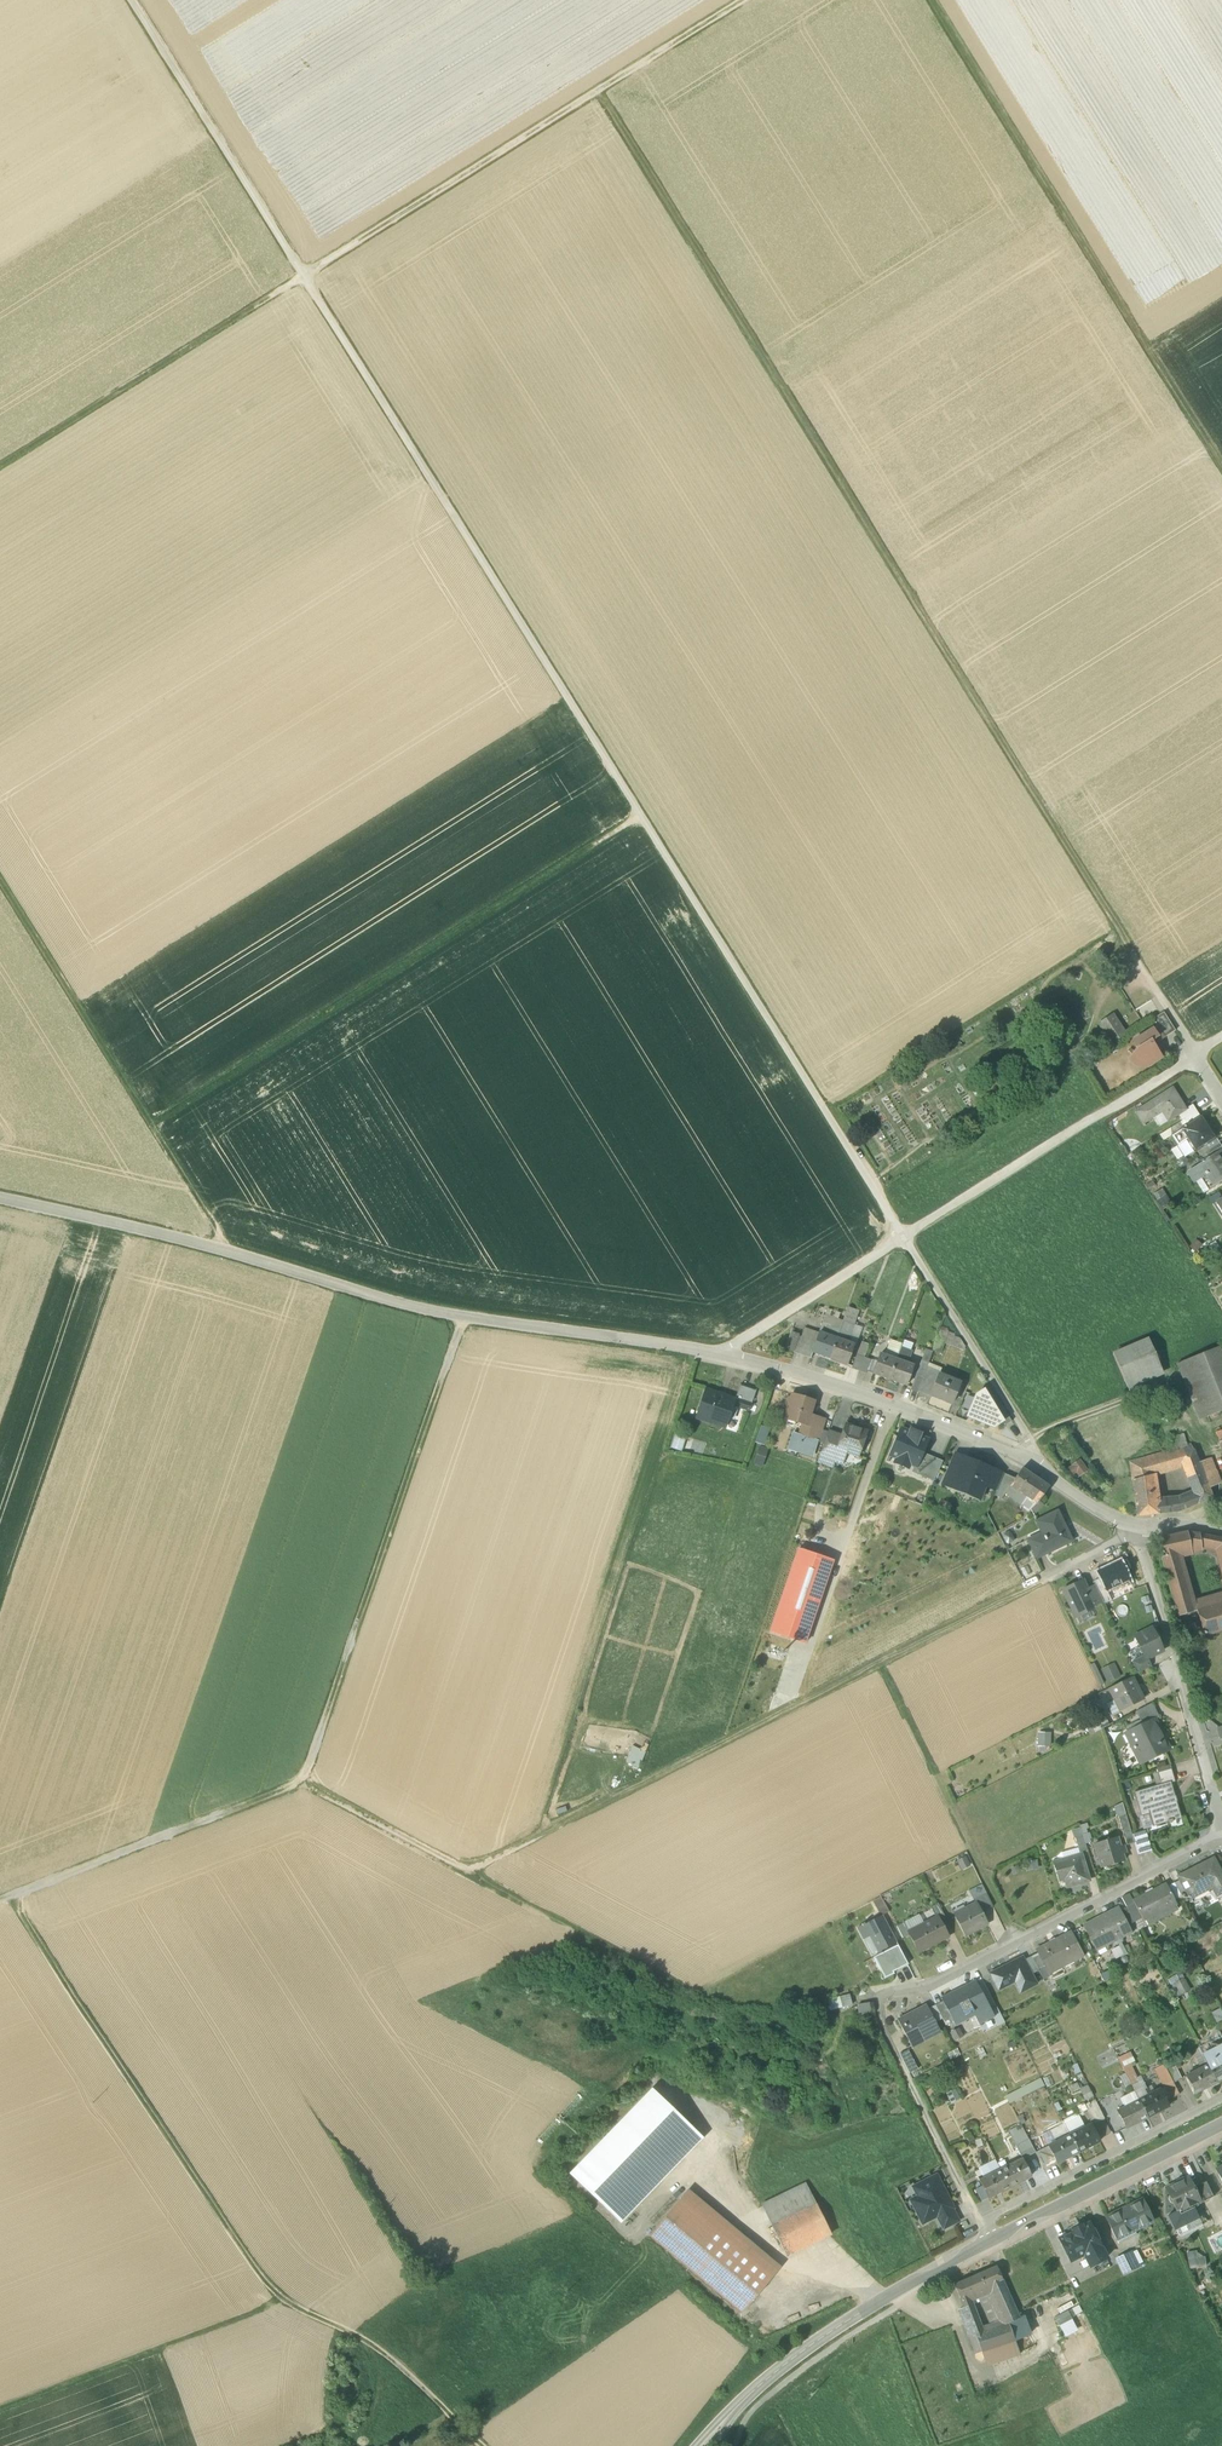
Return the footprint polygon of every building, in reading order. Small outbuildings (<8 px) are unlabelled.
[(1175,1031),(1164,1013),(1153,1020),(1157,1026),(1165,1038),(1175,1031)] [(1114,1018),(1107,1023),(1111,1030),(1105,1034),(1112,1044),(1126,1035),(1114,1018)] [(1157,1026),(1134,1042),(1138,1049),(1130,1058),(1136,1064),(1139,1065),(1142,1065),(1145,1065),(1149,1062),(1151,1064),(1160,1058),(1153,1046),(1165,1038),(1157,1026)] [(1173,1090),(1137,1113),(1144,1125),(1163,1113),(1169,1122),(1179,1115),(1186,1111),(1173,1090)] [(1186,1111),(1179,1115),(1183,1121),(1185,1120),(1197,1112),(1193,1106),(1186,1111)] [(1197,1112),(1185,1120),(1190,1127),(1201,1119),(1202,1119),(1197,1112)] [(1190,1127),(1173,1137),(1179,1146),(1188,1140),(1196,1152),(1214,1140),(1201,1119),(1190,1127)] [(1218,1145),(1214,1140),(1196,1152),(1199,1158),(1207,1153),(1218,1145)] [(1218,1145),(1207,1153),(1211,1159),(1221,1152),(1221,1151),(1218,1145)] [(1187,1174),(1194,1184),(1206,1177),(1212,1187),(1209,1188),(1210,1189),(1221,1181),(1221,1152),(1211,1159),(1187,1174)] [(1213,1206),(1219,1215),(1221,1213),(1221,1199),(1213,1206)] [(840,1331),(837,1340),(848,1344),(858,1316),(847,1311),(843,1323),(840,1331)] [(843,1323),(825,1317),(822,1325),(828,1327),(840,1331),(843,1323)] [(828,1327),(825,1336),(819,1333),(816,1343),(813,1353),(830,1359),(837,1340),(840,1331),(828,1327)] [(939,1333),(932,1352),(941,1355),(948,1336),(939,1333)] [(816,1343),(799,1337),(793,1353),(811,1359),(813,1353),(816,1343)] [(1128,1391),(1164,1376),(1148,1339),(1113,1354),(1128,1391)] [(848,1344),(837,1340),(830,1359),(847,1365),(854,1346),(848,1344)] [(893,1341),(887,1358),(896,1361),(902,1345),(893,1341)] [(861,1343),(852,1370),(859,1372),(863,1359),(868,1345),(861,1343)] [(902,1345),(896,1361),(906,1365),(912,1346),(902,1343),(902,1345)] [(1186,1361),(1208,1417),(1221,1411),(1221,1354),(1219,1347),(1186,1361)] [(887,1358),(880,1355),(873,1374),(889,1380),(896,1361),(887,1358)] [(863,1359),(859,1372),(866,1375),(871,1361),(863,1359)] [(906,1365),(896,1361),(889,1380),(907,1386),(913,1367),(906,1365)] [(1200,1421),(1208,1417),(1186,1361),(1177,1365),(1200,1421)] [(923,1379),(919,1391),(930,1396),(939,1374),(927,1369),(923,1379)] [(962,1383),(939,1374),(930,1396),(953,1405),(962,1383)] [(912,1389),(919,1391),(923,1379),(916,1376),(912,1389)] [(756,1392),(740,1387),(736,1401),(734,1406),(750,1411),(756,1392)] [(736,1401),(706,1391),(696,1418),(710,1423),(711,1418),(728,1424),(734,1406),(736,1401)] [(984,1392),(977,1396),(968,1417),(978,1421),(993,1428),(1003,1422),(994,1408),(984,1392)] [(814,1403),(793,1396),(791,1401),(789,1400),(787,1401),(786,1402),(785,1404),(786,1406),(787,1407),(789,1408),(785,1418),(802,1423),(807,1425),(810,1416),(814,1403)] [(1000,1404),(994,1408),(1003,1422),(1005,1426),(1012,1422),(1000,1404)] [(824,1420),(810,1416),(807,1425),(802,1423),(798,1435),(817,1441),(824,1420)] [(764,1445),(770,1429),(761,1425),(754,1441),(764,1445)] [(867,1433),(846,1426),(842,1437),(838,1450),(839,1450),(858,1457),(867,1433)] [(889,1458),(915,1469),(921,1453),(927,1439),(901,1429),(889,1458)] [(842,1437),(829,1432),(821,1455),(835,1460),(839,1450),(838,1450),(842,1437)] [(674,1433),(671,1446),(703,1455),(707,1442),(674,1433)] [(794,1434),(790,1448),(812,1455),(817,1441),(798,1435),(794,1434)] [(1170,1439),(1173,1451),(1188,1447),(1184,1435),(1170,1439)] [(752,1462),(762,1467),(770,1449),(760,1444),(752,1462)] [(1173,1451),(1159,1455),(1164,1474),(1184,1469),(1199,1465),(1191,1446),(1188,1447),(1173,1451)] [(943,1462),(921,1453),(915,1469),(913,1473),(934,1482),(943,1462)] [(1159,1455),(1131,1463),(1133,1482),(1153,1477),(1164,1474),(1159,1455)] [(992,1470),(967,1459),(961,1473),(957,1483),(958,1484),(982,1494),(985,1487),(991,1473),(992,1470)] [(1212,1460),(1199,1465),(1208,1490),(1221,1484),(1212,1460)] [(1087,1473),(1080,1462),(1069,1469),(1074,1476),(1077,1474),(1079,1478),(1087,1473)] [(1208,1490),(1199,1465),(1184,1469),(1194,1494),(1198,1504),(1212,1499),(1208,1490)] [(961,1473),(949,1468),(943,1485),(955,1490),(958,1484),(957,1483),(961,1473)] [(1049,1488),(1022,1469),(1015,1479),(1010,1487),(1011,1487),(1006,1494),(1021,1506),(1029,1513),(1031,1511),(1037,1505),(1049,1488)] [(1001,1477),(991,1473),(985,1487),(995,1491),(1001,1477)] [(1015,1479),(1005,1475),(998,1491),(1006,1494),(1011,1487),(1010,1487),(1015,1479)] [(1173,1501),(1156,1502),(1153,1477),(1133,1482),(1138,1517),(1175,1513),(1173,1501)] [(1194,1494),(1179,1500),(1173,1501),(1175,1513),(1178,1512),(1198,1504),(1194,1494)] [(1056,1513),(1036,1523),(1043,1538),(1029,1545),(1036,1561),(1070,1543),(1056,1513)] [(1187,1533),(1158,1539),(1165,1557),(1162,1558),(1164,1567),(1179,1563),(1177,1555),(1191,1551),(1188,1534),(1187,1533)] [(1188,1534),(1191,1551),(1201,1548),(1206,1548),(1215,1550),(1221,1575),(1221,1540),(1202,1536),(1188,1534)] [(798,1550),(771,1633),(806,1643),(832,1561),(798,1550)] [(1121,1562),(1097,1573),(1100,1579),(1106,1592),(1129,1580),(1121,1562)] [(1190,1603),(1179,1563),(1164,1567),(1178,1617),(1193,1613),(1190,1603)] [(1100,1579),(1094,1582),(1096,1586),(1100,1595),(1106,1592),(1100,1579)] [(1083,1581),(1063,1591),(1073,1612),(1075,1611),(1083,1614),(1090,1611),(1091,1608),(1091,1607),(1086,1596),(1089,1595),(1087,1590),(1083,1581)] [(1087,1590),(1089,1595),(1086,1596),(1091,1607),(1091,1608),(1103,1602),(1100,1595),(1096,1586),(1087,1590)] [(1190,1603),(1193,1613),(1196,1612),(1196,1611),(1221,1603),(1221,1594),(1190,1603)] [(1196,1611),(1196,1612),(1203,1636),(1221,1631),(1221,1603),(1196,1611)] [(1163,1652),(1152,1629),(1140,1635),(1139,1643),(1144,1656),(1145,1660),(1148,1659),(1163,1652)] [(1144,1656),(1132,1662),(1137,1674),(1152,1667),(1148,1659),(1145,1660),(1144,1656)] [(1101,1667),(1106,1681),(1121,1676),(1116,1662),(1101,1667)] [(1143,1700),(1131,1678),(1109,1689),(1121,1711),(1143,1700)] [(1152,1704),(1136,1712),(1143,1725),(1154,1720),(1155,1720),(1159,1718),(1152,1704)] [(1105,1718),(1090,1726),(1094,1734),(1109,1726),(1105,1718)] [(1143,1725),(1128,1733),(1134,1747),(1132,1748),(1140,1764),(1169,1750),(1155,1720),(1154,1720),(1143,1725)] [(1051,1751),(1051,1731),(1038,1731),(1037,1751),(1051,1751)] [(627,1761),(639,1766),(646,1751),(634,1745),(627,1761)] [(1171,1769),(1157,1773),(1161,1786),(1170,1783),(1170,1784),(1175,1783),(1171,1769)] [(1161,1786),(1134,1793),(1141,1814),(1153,1811),(1157,1825),(1180,1819),(1170,1784),(1170,1783),(1161,1786)] [(1125,1815),(1118,1817),(1126,1846),(1134,1844),(1132,1835),(1125,1815)] [(1145,1831),(1132,1835),(1134,1844),(1137,1855),(1151,1851),(1145,1831)] [(1083,1837),(1075,1839),(1079,1852),(1087,1850),(1083,1837)] [(1117,1839),(1094,1845),(1101,1868),(1108,1866),(1109,1870),(1118,1867),(1117,1864),(1124,1862),(1122,1855),(1125,1854),(1123,1846),(1120,1848),(1117,1839)] [(957,1860),(961,1869),(971,1865),(967,1855),(957,1860)] [(1081,1856),(1054,1863),(1057,1875),(1063,1874),(1067,1887),(1089,1881),(1081,1856)] [(1180,1877),(1190,1899),(1210,1889),(1221,1883),(1221,1879),(1213,1860),(1180,1877)] [(1210,1889),(1215,1899),(1221,1896),(1221,1883),(1210,1889)] [(1132,1901),(1134,1905),(1141,1919),(1143,1922),(1176,1906),(1174,1901),(1167,1887),(1165,1884),(1132,1901)] [(1173,1884),(1167,1887),(1174,1901),(1180,1897),(1173,1884)] [(992,1907),(981,1885),(968,1892),(975,1904),(980,1914),(992,1907)] [(1128,1895),(1121,1899),(1126,1909),(1134,1905),(1132,1901),(1128,1895)] [(881,1896),(872,1900),(879,1915),(888,1910),(881,1896)] [(946,1922),(937,1904),(930,1908),(936,1919),(936,1918),(940,1925),(946,1922)] [(975,1904),(954,1915),(965,1936),(986,1925),(980,1914),(975,1904)] [(1134,1905),(1126,1909),(1133,1923),(1141,1919),(1134,1905)] [(1118,1908),(1084,1926),(1097,1952),(1131,1935),(1127,1926),(1120,1912),(1118,1908)] [(1126,1909),(1120,1912),(1127,1926),(1133,1923),(1126,1909)] [(896,1944),(882,1916),(867,1923),(867,1922),(858,1927),(858,1928),(857,1929),(862,1940),(869,1937),(877,1953),(881,1951),(896,1944)] [(909,1932),(908,1933),(909,1935),(919,1953),(930,1947),(932,1947),(935,1946),(936,1944),(946,1938),(940,1925),(936,1918),(936,1919),(909,1932)] [(904,1923),(896,1927),(902,1939),(909,1935),(908,1933),(909,1932),(904,1923)] [(1070,1933),(1035,1951),(1037,1954),(1043,1967),(1046,1972),(1081,1954),(1070,1933)] [(896,1944),(881,1951),(882,1953),(897,1946),(896,1944)] [(882,1953),(873,1958),(884,1980),(893,1975),(892,1973),(907,1965),(897,1946),(882,1953)] [(1043,1967),(1037,1954),(1030,1957),(1037,1971),(1043,1967)] [(1037,1971),(1030,1957),(1023,1961),(1030,1975),(1037,1971)] [(1021,1958),(989,1975),(997,1991),(1019,1980),(1025,1990),(1035,1985),(1023,1961),(1021,1958)] [(1175,1996),(1190,1990),(1183,1972),(1167,1978),(1175,1996)] [(974,1982),(940,1999),(943,2005),(952,2022),(971,2013),(977,2025),(992,2017),(974,1982)] [(830,2000),(832,2010),(849,2006),(847,1996),(830,2000)] [(856,2004),(858,2015),(870,2013),(868,2002),(856,2004)] [(943,2005),(935,2008),(941,2020),(944,2026),(952,2022),(943,2005)] [(928,2009),(926,2006),(896,2022),(909,2049),(941,2033),(935,2023),(928,2009)] [(928,2009),(935,2023),(941,2020),(935,2008),(934,2006),(928,2009)] [(1206,2044),(1198,2048),(1202,2056),(1210,2052),(1206,2044)] [(1202,2056),(1207,2066),(1216,2083),(1221,2080),(1221,2046),(1210,2052),(1202,2056)] [(907,2050),(898,2054),(908,2073),(916,2069),(907,2050)] [(1202,2056),(1201,2054),(1194,2058),(1200,2070),(1207,2066),(1202,2056)] [(1200,2070),(1185,2077),(1194,2094),(1216,2083),(1207,2066),(1200,2070)] [(1175,2067),(1167,2072),(1173,2084),(1182,2080),(1175,2067)] [(1131,2086),(1132,2088),(1138,2084),(1132,2070),(1125,2074),(1131,2086)] [(1167,2072),(1158,2076),(1170,2100),(1179,2095),(1173,2084),(1167,2072)] [(1131,2086),(1125,2074),(1119,2077),(1125,2089),(1131,2086)] [(1138,2101),(1145,2097),(1138,2084),(1132,2088),(1133,2092),(1138,2101)] [(651,2089),(568,2173),(617,2221),(700,2137),(651,2089)] [(1160,2090),(1145,2097),(1138,2101),(1147,2118),(1168,2107),(1160,2090)] [(1133,2092),(1120,2099),(1124,2108),(1138,2101),(1133,2092)] [(1124,2108),(1116,2112),(1125,2129),(1147,2118),(1138,2101),(1124,2108)] [(1088,2110),(1095,2123),(1104,2119),(1097,2105),(1088,2110)] [(1069,2130),(1083,2123),(1079,2113),(1064,2120),(1069,2130)] [(1095,2123),(1091,2125),(1098,2140),(1111,2133),(1104,2119),(1095,2123)] [(1091,2125),(1069,2136),(1078,2153),(1099,2142),(1098,2140),(1091,2125)] [(1064,2126),(1051,2133),(1056,2142),(1048,2147),(1049,2149),(1056,2163),(1056,2164),(1078,2153),(1069,2136),(1064,2126)] [(1028,2139),(1015,2146),(1022,2160),(1035,2153),(1028,2139)] [(1049,2149),(1036,2155),(1043,2169),(1056,2163),(1049,2149)] [(1021,2160),(1000,2170),(1009,2187),(1030,2177),(1021,2160)] [(1000,2170),(978,2181),(981,2187),(987,2198),(1009,2187),(1000,2170)] [(923,2223),(936,2216),(952,2208),(936,2177),(914,2188),(922,2204),(914,2207),(923,2223)] [(1182,2182),(1177,2184),(1176,2183),(1165,2189),(1168,2196),(1167,2199),(1169,2203),(1172,2204),(1176,2212),(1168,2216),(1177,2233),(1200,2222),(1202,2225),(1207,2223),(1203,2215),(1198,2217),(1192,2204),(1197,2201),(1198,2201),(1192,2187),(1187,2178),(1182,2180),(1182,2182)] [(1205,2181),(1192,2187),(1198,2201),(1197,2201),(1199,2204),(1213,2197),(1205,2181)] [(761,2205),(772,2226),(817,2204),(806,2183),(761,2205)] [(981,2201),(987,2198),(981,2187),(975,2190),(981,2201)] [(688,2190),(680,2199),(773,2277),(781,2268),(688,2190)] [(680,2199),(649,2236),(742,2314),(773,2277),(680,2199)] [(1141,2200),(1105,2218),(1118,2244),(1137,2235),(1135,2231),(1152,2222),(1141,2200)] [(817,2204),(772,2226),(787,2258),(832,2236),(817,2204)] [(952,2208),(936,2216),(943,2229),(959,2222),(952,2208)] [(1081,2226),(1072,2231),(1072,2232),(1059,2239),(1070,2262),(1084,2255),(1090,2267),(1106,2259),(1089,2224),(1082,2227),(1081,2226)] [(1130,2253),(1117,2260),(1123,2273),(1136,2267),(1130,2253)] [(996,2267),(954,2285),(963,2308),(964,2308),(965,2311),(972,2310),(973,2310),(973,2309),(970,2301),(979,2297),(978,2294),(983,2292),(983,2289),(1002,2281),(996,2267)] [(1002,2281),(983,2289),(983,2292),(978,2294),(979,2297),(992,2328),(1004,2324),(1018,2318),(1002,2281)] [(1059,2323),(1083,2313),(1079,2305),(1055,2315),(1059,2323)] [(972,2310),(965,2311),(964,2308),(963,2308),(959,2310),(968,2336),(974,2334),(981,2332),(973,2310),(972,2310)] [(1004,2324),(992,2328),(981,2332),(974,2334),(981,2352),(1014,2341),(1012,2336),(1027,2329),(1022,2317),(1004,2324)] [(1027,2329),(1012,2336),(1014,2341),(1030,2335),(1027,2329)] [(981,2352),(974,2334),(968,2336),(979,2366),(986,2364),(981,2352)] [(1014,2341),(981,2352),(986,2364),(1019,2354),(1014,2341)]
